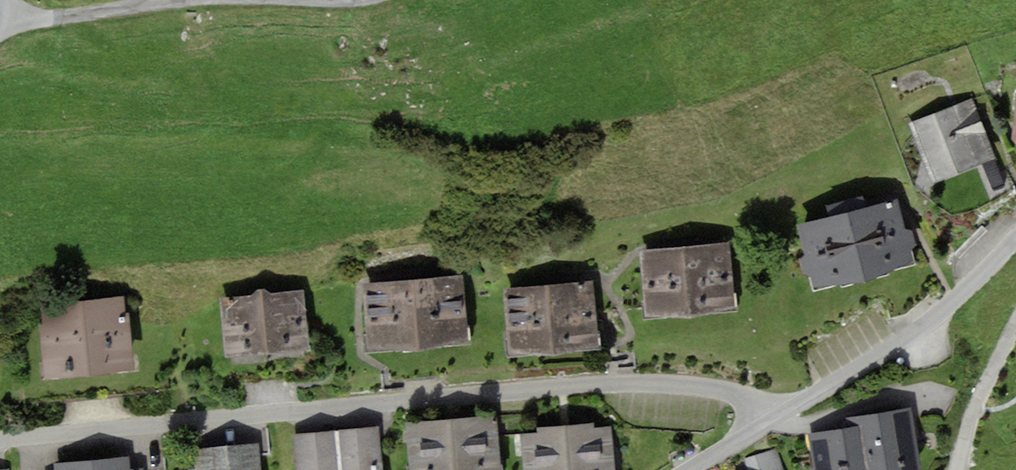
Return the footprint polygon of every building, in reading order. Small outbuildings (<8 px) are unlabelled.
[(976,94),(913,123),(940,180),(1002,151),(976,94)] [(906,198),(803,225),(820,287),(922,260),(906,198)] [(734,238),(644,251),(653,314),(743,301),(734,238)] [(468,275),(371,283),(376,350),(473,343),(468,275)] [(605,281),(510,288),(515,350),(610,343),(605,281)] [(306,290),(225,300),(232,356),(313,347),(306,290)] [(132,297),(45,306),(52,377),(139,368),(132,297)] [(860,427),(814,435),(820,469),(929,469),(917,406),(858,417),(860,427)] [(411,424),(416,469),(510,469),(503,414),(411,424)] [(524,432),(528,469),(620,469),(615,423),(524,432)] [(299,436),(303,469),(388,469),(383,426),(299,436)] [(199,453),(202,469),(265,469),(261,444),(199,453)] [(51,469),(150,469),(149,457),(51,463),(51,469)]
